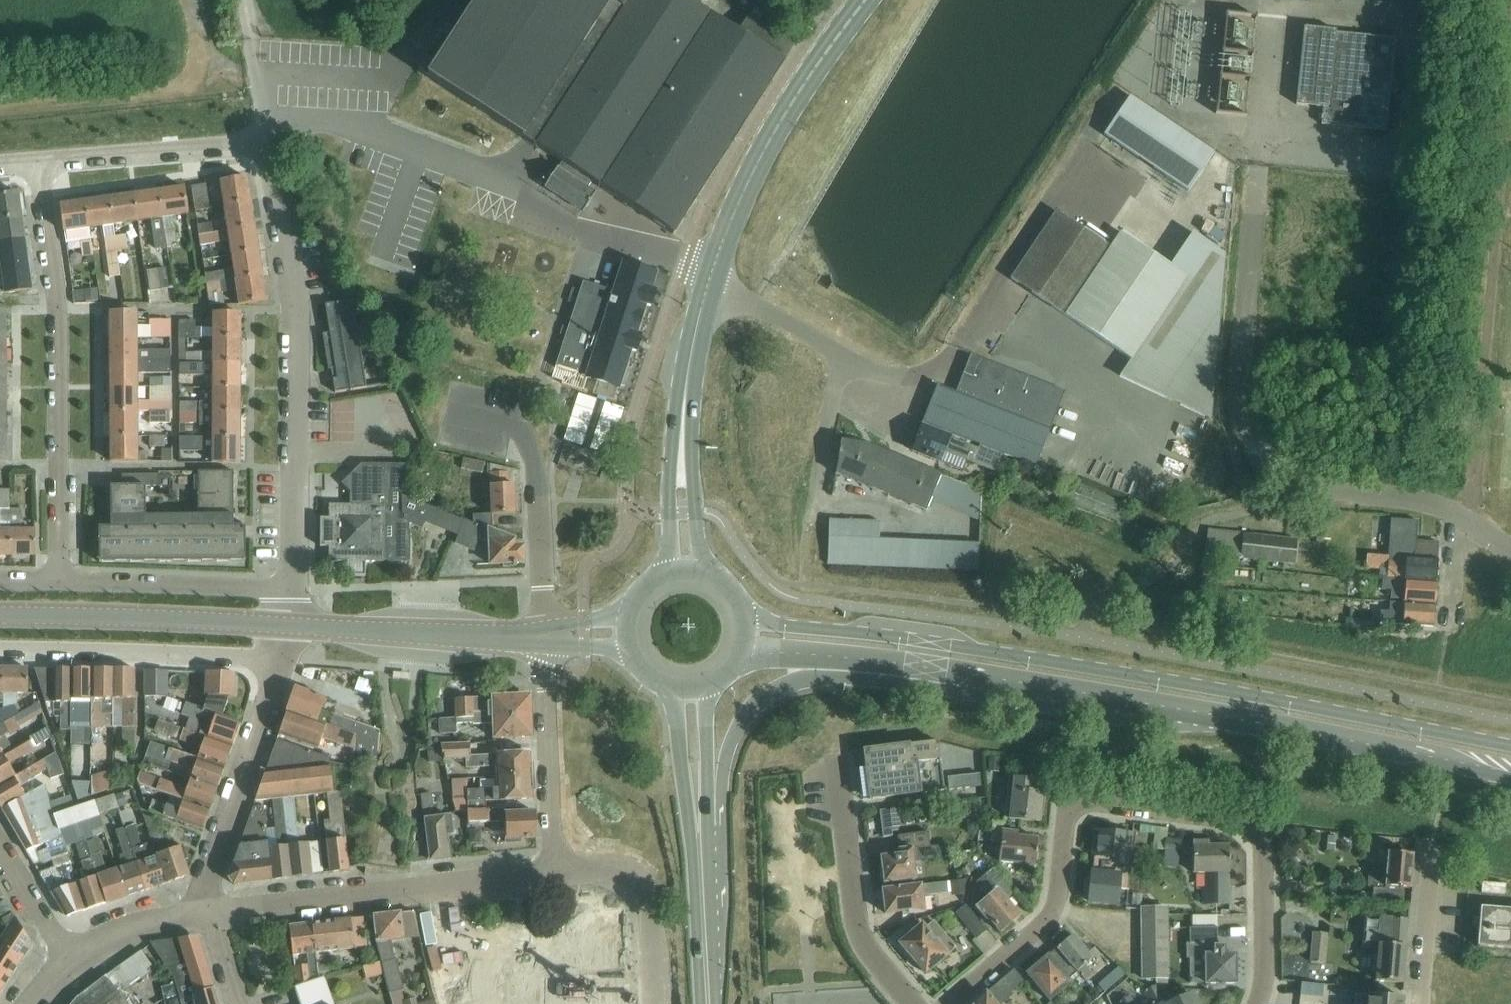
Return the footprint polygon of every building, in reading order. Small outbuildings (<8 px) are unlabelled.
[(535,146),(629,0),(477,0),(435,66),(426,60),(419,71),(428,77),(427,77),(521,137),(535,146)] [(559,162),(561,163),(591,183),(608,193),(673,235),(795,45),(749,16),(737,34),(684,0),(629,0),(535,146),(542,151),(536,160),(547,167),(553,158),(559,162)] [(1254,71),(1258,13),(1232,11),(1227,69),(1254,71)] [(1321,125),(1385,132),(1395,40),(1335,34),(1335,31),(1304,28),(1296,106),(1323,108),(1321,125)] [(1130,97),(1104,135),(1189,192),(1214,155),(1130,97)] [(556,170),(544,188),(583,213),(595,195),(587,189),(591,183),(561,163),(557,170),(556,170)] [(218,183),(222,207),(250,203),(246,179),(218,183)] [(190,187),(194,212),(208,210),(204,185),(190,187)] [(182,189),(157,192),(161,219),(187,215),(182,189)] [(166,244),(165,245),(163,231),(157,192),(132,195),(137,222),(151,220),(155,250),(166,248),(166,244)] [(21,217),(17,193),(0,196),(0,220),(21,217)] [(112,226),(137,222),(132,195),(108,199),(112,226)] [(87,229),(112,226),(108,199),(83,202),(87,229)] [(83,202),(60,205),(64,232),(87,229),(83,202)] [(222,207),(226,232),(254,228),(250,203),(222,207)] [(1119,377),(1210,420),(1225,255),(1192,233),(1170,266),(1121,233),(1110,249),(1056,213),(1011,279),(1130,360),(1119,377)] [(0,220),(0,245),(24,241),(21,217),(0,220)] [(197,223),(199,236),(213,234),(211,221),(197,223)] [(226,232),(230,256),(257,253),(254,228),(226,232)] [(175,229),(163,231),(165,245),(166,244),(177,243),(175,229)] [(213,234),(199,236),(200,246),(228,242),(226,232),(213,234)] [(127,251),(125,236),(114,237),(117,252),(127,251)] [(109,278),(120,277),(117,252),(114,237),(104,239),(106,254),(109,278)] [(93,255),(90,240),(81,242),(81,244),(80,244),(82,257),(93,255)] [(27,266),(24,241),(0,245),(0,269),(27,266)] [(206,285),(261,277),(257,253),(230,256),(232,269),(204,274),(206,285)] [(582,282),(554,368),(585,378),(597,382),(592,397),(611,403),(616,388),(618,389),(620,385),(625,387),(629,371),(625,369),(630,351),(635,352),(640,336),(635,335),(645,306),(649,307),(654,291),(650,289),(655,273),(621,263),(612,292),(582,282)] [(0,269),(0,294),(31,290),(27,266),(0,269)] [(146,271),(149,291),(169,288),(166,268),(146,271)] [(238,306),(265,302),(261,277),(206,285),(209,306),(224,306),(223,294),(235,291),(238,306)] [(97,290),(97,289),(72,291),(73,302),(98,301),(97,290)] [(331,370),(334,394),(366,389),(352,301),(325,306),(329,334),(322,335),(328,371),(331,370)] [(107,313),(107,338),(136,338),(170,338),(170,320),(148,320),(148,326),(136,327),(136,313),(107,313)] [(212,339),(240,339),(240,314),(212,314),(212,328),(195,328),(195,321),(178,321),(178,339),(212,340),(212,339)] [(107,338),(108,362),(170,362),(170,351),(136,351),(136,338),(107,338)] [(178,364),(240,364),(240,339),(212,339),(212,340),(212,352),(199,353),(199,354),(178,353),(178,364)] [(937,385),(922,423),(980,446),(1003,455),(1035,468),(1064,393),(970,356),(956,393),(937,385)] [(170,373),(170,362),(108,362),(108,387),(137,387),(136,374),(170,373)] [(212,375),(212,389),(240,388),(240,364),(178,364),(178,375),(212,375)] [(108,387),(109,412),(137,412),(137,413),(149,413),(149,412),(170,412),(170,401),(137,402),(137,387),(108,387)] [(240,413),(240,388),(212,389),(212,402),(179,402),(179,413),(240,413)] [(137,412),(109,412),(109,437),(137,436),(137,413),(137,412)] [(169,413),(170,413),(170,412),(149,412),(149,413),(149,424),(169,425),(169,413)] [(212,426),(212,438),(240,438),(240,413),(179,413),(179,434),(184,434),(184,424),(199,424),(199,426),(212,426)] [(918,426),(909,450),(936,461),(963,471),(966,462),(995,473),(1003,455),(980,446),(978,449),(945,436),(918,426)] [(137,452),(137,436),(109,437),(109,461),(137,461),(147,462),(147,452),(137,452)] [(149,437),(149,447),(164,447),(164,437),(149,437)] [(212,438),(179,438),(179,452),(212,452),(212,462),(240,462),(240,438),(212,438)] [(833,474),(877,493),(893,456),(862,443),(839,441),(833,474)] [(923,512),(929,499),(938,474),(893,456),(877,493),(923,512)] [(349,506),(328,506),(328,527),(330,527),(330,540),(328,540),(328,563),(350,563),(350,561),(363,561),(363,563),(384,563),(384,562),(388,562),(388,563),(410,563),(410,530),(409,530),(409,525),(422,530),(425,523),(450,533),(455,518),(402,497),(407,465),(398,465),(389,465),(361,465),(347,478),(350,481),(343,487),(349,493),(349,506)] [(507,469),(489,465),(492,516),(514,514),(513,486),(508,486),(507,469)] [(110,528),(98,528),(98,563),(245,562),(244,527),(233,527),(232,518),(232,472),(197,472),(197,516),(171,516),(145,516),(145,487),(157,487),(157,475),(121,475),(121,487),(110,487),(110,488),(110,489),(110,518),(110,528)] [(938,474),(929,499),(979,519),(980,491),(938,474)] [(1125,501),(1075,482),(1067,501),(1117,521),(1125,501)] [(10,555),(10,509),(9,509),(9,490),(0,491),(0,555),(10,555)] [(10,509),(10,555),(34,555),(34,530),(21,530),(21,509),(10,509)] [(455,518),(450,533),(458,536),(454,545),(473,552),(478,541),(482,542),(488,542),(489,565),(524,563),(523,547),(513,546),(514,541),(488,530),(455,518)] [(1366,556),(1365,569),(1388,570),(1387,579),(1404,580),(1435,583),(1437,561),(1438,544),(1416,542),(1417,522),(1390,520),(1387,557),(1366,556)] [(827,566),(977,571),(979,543),(879,539),(879,525),(828,523),(827,566)] [(1134,541),(1150,544),(1152,531),(1137,529),(1134,541)] [(1207,531),(1204,555),(1293,565),(1295,541),(1245,535),(1207,531)] [(1402,604),(1403,604),(1433,606),(1435,583),(1404,580),(1387,579),(1382,578),(1357,577),(1357,588),(1403,592),(1402,604)] [(1433,606),(1403,604),(1403,614),(1366,611),(1365,623),(1380,624),(1380,625),(1432,629),(1433,606)] [(9,721),(3,709),(3,670),(0,670),(0,726),(9,721)] [(3,670),(3,709),(9,721),(22,713),(17,704),(17,695),(28,695),(28,670),(3,670)] [(71,728),(71,729),(71,670),(34,670),(46,704),(50,718),(60,718),(60,731),(70,731),(71,728)] [(91,670),(71,670),(71,729),(71,745),(91,745),(91,730),(91,701),(91,670)] [(113,670),(91,670),(91,701),(91,730),(102,729),(102,714),(113,714),(113,701),(113,670)] [(135,670),(113,670),(113,729),(123,729),(123,750),(135,750),(135,670)] [(144,698),(164,699),(166,699),(166,698),(166,672),(144,671),(144,698)] [(204,711),(221,718),(228,698),(233,698),(234,675),(206,673),(205,697),(209,697),(204,711)] [(295,689),(287,712),(355,736),(354,751),(354,757),(377,758),(378,734),(319,713),(324,700),(295,689)] [(487,718),(530,716),(530,700),(526,696),(455,699),(455,714),(464,714),(464,719),(472,718),(473,713),(487,712),(487,718)] [(184,704),(180,715),(190,718),(185,731),(233,749),(242,725),(238,724),(221,718),(204,711),(184,704)] [(322,739),(345,747),(354,751),(355,736),(287,712),(278,737),(318,751),(322,739)] [(464,714),(455,714),(455,718),(439,719),(440,734),(457,734),(457,724),(473,723),(473,724),(493,724),(493,739),(527,738),(531,733),(530,716),(487,718),(487,712),(473,713),(472,718),(464,719),(464,714)] [(12,749),(5,736),(19,728),(13,718),(9,721),(0,726),(0,756),(12,749)] [(225,770),(233,749),(185,731),(155,720),(151,731),(201,749),(197,759),(225,770)] [(13,778),(14,777),(7,764),(35,748),(51,738),(47,728),(29,738),(30,739),(12,749),(0,756),(0,786),(13,778)] [(333,794),(333,792),(330,769),(329,760),(276,742),(255,804),(272,802),(272,801),(283,799),(283,800),(328,794),(333,794)] [(190,780),(218,790),(225,770),(197,759),(150,743),(143,764),(168,773),(171,763),(193,771),(190,780)] [(866,799),(870,798),(870,800),(943,791),(937,743),(864,752),(868,786),(864,786),(866,799)] [(469,745),(440,746),(443,760),(465,759),(465,769),(496,767),(497,778),(533,777),(533,764),(529,764),(529,755),(469,757),(469,745)] [(330,769),(333,792),(340,791),(340,793),(351,792),(354,757),(354,751),(345,747),(343,767),(330,769)] [(0,786),(0,810),(1,811),(24,797),(19,787),(41,774),(41,772),(47,769),(51,779),(63,775),(56,753),(36,764),(14,777),(13,778),(0,786)] [(183,800),(210,810),(218,790),(190,780),(186,790),(140,773),(137,781),(138,785),(170,796),(183,800)] [(91,781),(91,798),(112,790),(112,774),(91,781)] [(467,802),(467,812),(485,811),(485,801),(531,800),(530,789),(534,789),(533,777),(497,778),(497,790),(467,791),(467,802)] [(1008,819),(1038,822),(1042,794),(1032,793),(1033,781),(1010,778),(1007,803),(1010,804),(1008,819)] [(54,817),(54,816),(44,786),(24,797),(1,811),(13,831),(54,817)] [(326,842),(320,843),(324,875),(330,874),(350,872),(340,793),(340,791),(333,792),(333,794),(328,794),(331,825),(324,826),(326,842)] [(417,843),(413,843),(410,865),(449,860),(446,836),(452,835),(450,817),(429,819),(428,813),(430,813),(433,810),(431,795),(420,796),(424,824),(418,825),(417,843)] [(113,796),(94,802),(98,816),(118,809),(113,796)] [(152,802),(149,812),(175,821),(203,831),(210,810),(183,800),(170,796),(167,806),(152,802)] [(152,802),(141,798),(147,812),(202,831),(203,831),(175,821),(149,812),(152,802)] [(284,815),(283,800),(283,799),(272,801),(272,802),(277,849),(269,850),(272,881),(292,879),(284,815)] [(94,802),(74,809),(79,824),(99,818),(98,816),(94,802)] [(902,806),(866,807),(867,832),(903,831),(902,806)] [(54,817),(13,831),(26,851),(37,848),(37,847),(61,838),(58,828),(77,821),(73,809),(54,816),(54,817)] [(272,881),(269,850),(264,809),(253,809),(228,879),(233,886),(272,881)] [(518,814),(518,809),(485,811),(467,812),(467,824),(501,822),(501,821),(504,821),(505,843),(520,843),(519,839),(532,839),(536,836),(535,813),(518,814)] [(284,815),(292,879),(324,875),(320,843),(298,846),(295,814),(284,815)] [(153,820),(142,817),(151,843),(165,885),(186,878),(188,873),(184,861),(187,860),(182,848),(164,854),(161,844),(165,842),(161,831),(157,832),(153,820)] [(998,862),(1034,866),(1037,840),(1016,837),(1017,833),(1002,831),(1003,823),(992,822),(991,833),(978,831),(977,840),(1000,843),(998,862)] [(1137,844),(1154,845),(1155,823),(1138,822),(1137,844)] [(134,825),(124,828),(135,861),(145,892),(165,885),(151,843),(142,847),(134,825)] [(85,843),(81,828),(80,829),(106,905),(126,899),(116,871),(106,874),(94,840),(85,843)] [(123,829),(115,831),(127,867),(116,871),(126,899),(145,892),(135,861),(124,828),(123,829)] [(185,831),(181,830),(174,828),(171,837),(182,841),(185,831)] [(86,912),(106,905),(80,829),(70,832),(87,881),(77,884),(86,912)] [(950,833),(952,850),(976,847),(974,830),(950,833)] [(1156,830),(1153,851),(1166,852),(1166,850),(1179,851),(1179,853),(1192,854),(1192,874),(1206,874),(1206,890),(1201,890),(1202,905),(1228,905),(1228,890),(1226,889),(1226,873),(1228,873),(1227,847),(1208,847),(1208,842),(1191,843),(1167,840),(1168,831),(1156,830)] [(1343,831),(1321,831),(1321,850),(1343,850),(1343,831)] [(1130,860),(1132,837),(1096,833),(1093,856),(1094,857),(1093,873),(1091,873),(1088,903),(1115,905),(1116,890),(1128,892),(1131,861),(1130,860)] [(900,856),(881,858),(884,884),(915,880),(913,863),(936,860),(948,859),(946,846),(934,847),(934,846),(929,847),(928,837),(924,834),(898,837),(899,851),(900,856)] [(86,912),(77,884),(63,844),(56,846),(58,851),(52,853),(57,868),(39,874),(65,919),(86,912)] [(1388,853),(1385,888),(1409,890),(1409,889),(1411,855),(1388,853)] [(993,869),(985,877),(976,884),(989,898),(977,909),(987,920),(990,921),(1000,933),(1019,917),(1006,902),(1014,895),(993,869)] [(1485,890),(1509,892),(1509,881),(1486,879),(1485,890)] [(966,880),(949,883),(952,897),(968,894),(966,880)] [(947,883),(882,891),(885,915),(908,912),(908,915),(924,913),(922,897),(948,893),(947,883)] [(1409,890),(1385,888),(1385,890),(1373,889),(1372,903),(1409,905),(1411,890),(1409,889),(1409,890)] [(0,904),(0,917),(9,910),(4,901),(0,904)] [(955,914),(976,940),(986,932),(965,906),(955,914)] [(1510,949),(1510,910),(1480,907),(1477,947),(1510,949)] [(1140,910),(1140,924),(1166,923),(1166,919),(1166,909),(1140,910)] [(1194,912),(1194,923),(1221,923),(1221,912),(1194,912)] [(375,945),(385,980),(390,996),(404,992),(399,976),(389,941),(404,939),(404,940),(419,938),(415,920),(412,913),(374,917),(377,944),(375,945)] [(21,960),(30,947),(14,918),(11,914),(1,919),(7,929),(0,939),(0,946),(21,960)] [(509,970),(510,982),(509,982),(512,1003),(612,1003),(612,966),(607,966),(607,947),(620,947),(620,915),(570,920),(570,946),(549,946),(549,944),(547,944),(549,966),(509,970)] [(1381,945),(1383,918),(1368,917),(1367,944),(1381,945)] [(362,918),(333,922),(337,952),(354,950),(354,949),(366,948),(362,918)] [(1389,946),(1379,945),(1376,981),(1402,983),(1407,921),(1391,919),(1389,946)] [(294,967),(296,987),(324,978),(330,976),(328,961),(338,960),(337,952),(333,922),(289,927),(293,956),(307,954),(308,966),(294,967)] [(902,946),(926,974),(955,948),(933,923),(925,930),(923,927),(902,946)] [(1166,936),(1166,929),(1166,923),(1140,924),(1141,937),(1166,937),(1166,936)] [(1190,942),(1187,942),(1187,960),(1189,960),(1189,981),(1205,981),(1205,984),(1236,983),(1235,954),(1225,954),(1224,946),(1218,946),(1218,928),(1190,928),(1190,942)] [(1309,963),(1325,964),(1328,935),(1312,933),(1309,963)] [(1073,937),(1057,950),(1077,973),(1085,982),(1093,976),(1086,967),(1097,957),(1088,945),(1083,950),(1073,937)] [(1141,937),(1141,951),(1167,950),(1166,937),(1141,937)] [(178,941),(150,944),(150,945),(174,979),(180,1001),(193,996),(194,996),(195,995),(214,989),(197,938),(178,941)] [(428,939),(421,941),(423,948),(429,947),(435,946),(433,938),(428,939)] [(9,978),(21,960),(0,946),(0,971),(9,978)] [(429,947),(423,948),(425,956),(432,954),(437,953),(435,946),(429,947)] [(1077,973),(1057,950),(1027,974),(1049,1001),(1071,984),(1068,980),(1077,973)] [(1167,950),(1141,951),(1141,965),(1167,964),(1167,950)] [(147,976),(143,969),(150,965),(141,952),(105,977),(119,996),(147,976)] [(432,954),(425,956),(427,963),(434,962),(439,960),(437,953),(432,954)] [(434,962),(427,963),(429,971),(435,969),(440,968),(439,960),(434,962)] [(1120,963),(1100,980),(1109,990),(1129,973),(1120,963)] [(1167,964),(1141,965),(1142,979),(1168,979),(1167,964)] [(435,969),(429,971),(431,978),(438,976),(442,975),(440,968),(435,969)] [(9,978),(0,971),(0,992),(9,978)] [(1023,981),(1015,971),(976,1003),(1001,1003),(1012,995),(1010,993),(1023,981)] [(438,976),(431,978),(433,986),(439,984),(444,983),(442,975),(438,976)] [(119,996),(105,977),(75,999),(72,1003),(126,1003),(119,996)] [(299,1003),(332,1003),(324,978),(296,987),(294,988),(299,1003)] [(439,984),(433,986),(434,993),(441,991),(446,990),(444,983),(439,984)] [(1301,996),(1321,998),(1322,985),(1302,983),(1301,996)] [(1150,1003),(1155,1003),(1162,1001),(1156,986),(1145,991),(1150,1003)] [(214,989),(195,995),(194,996),(193,996),(180,1001),(181,1003),(218,1003),(214,989)] [(441,991),(434,993),(436,1000),(442,999),(448,997),(446,990),(441,991)] [(1354,1003),(1402,1003),(1403,998),(1388,997),(1388,992),(1368,990),(1367,996),(1355,995),(1354,1003)] [(1165,1003),(1195,1003),(1190,993),(1165,1003)]
